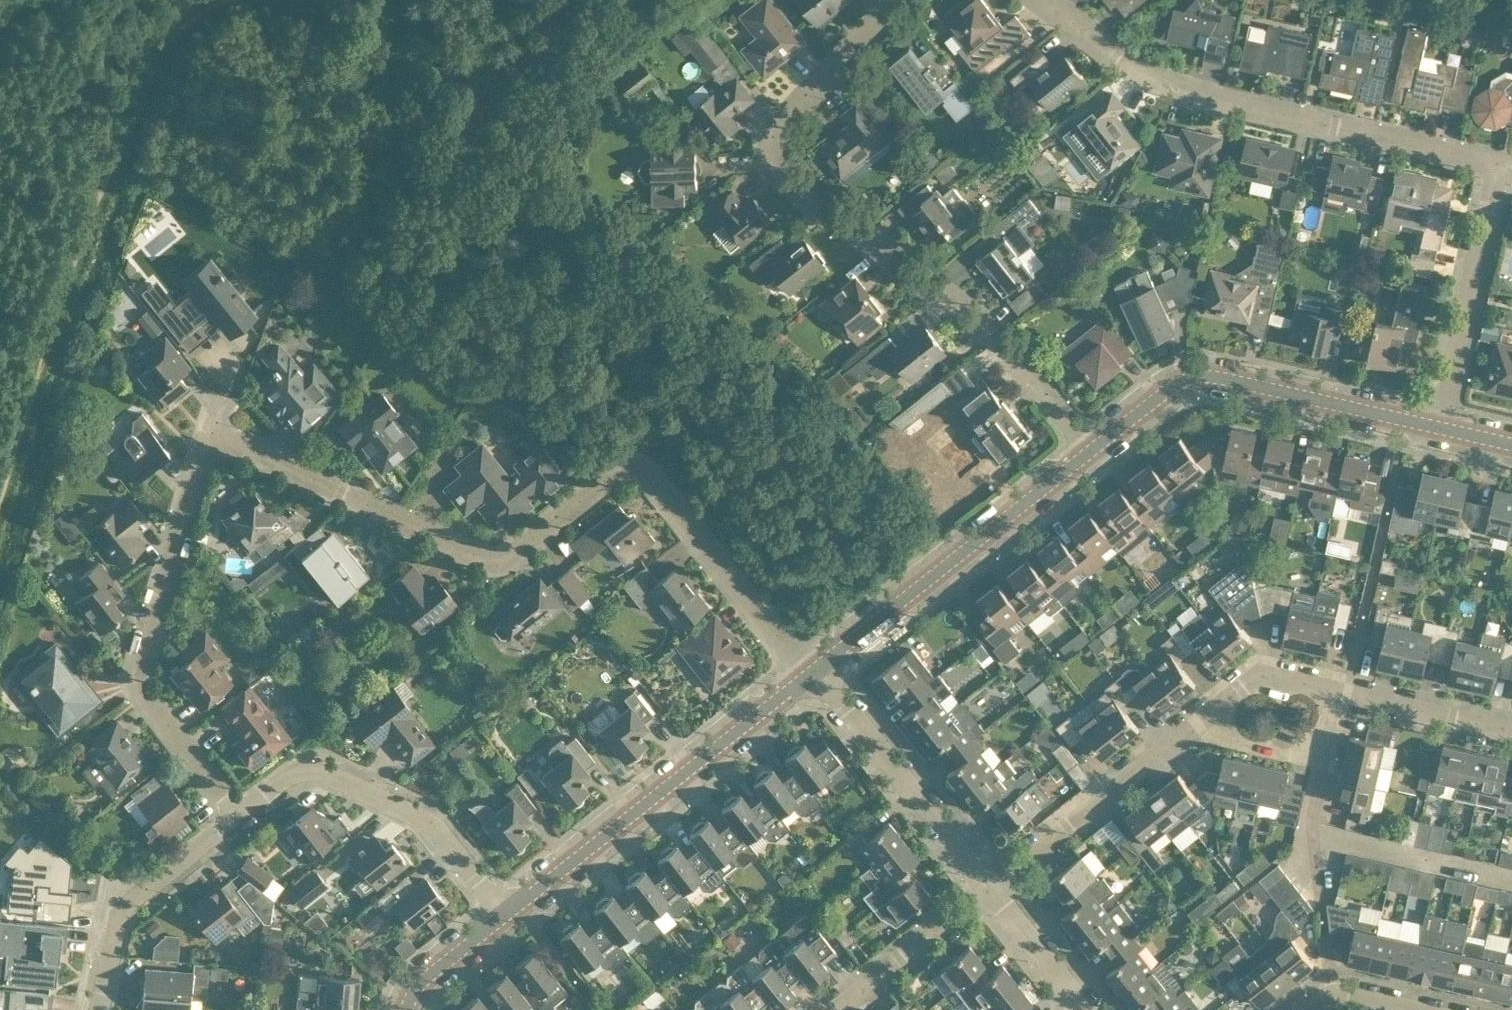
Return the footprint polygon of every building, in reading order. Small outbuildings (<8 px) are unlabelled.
[(752,59),(765,75),(787,57),(786,55),(792,50),(794,51),(807,41),(774,0),(760,0),(746,11),(763,32),(743,48),(752,59)] [(806,7),(818,23),(832,12),(832,10),(841,3),(842,4),(847,0),(800,0),(806,7)] [(1004,24),(999,19),(984,0),(967,0),(965,2),(963,0),(961,0),(944,13),(947,16),(944,18),(965,45),(960,49),(977,70),(1009,44),(1013,48),(1032,33),(1016,14),(1004,24)] [(1126,13),(1142,0),(1108,0),(1112,6),(1117,2),(1126,13)] [(1162,35),(1168,37),(1167,39),(1181,42),(1199,46),(1200,44),(1207,45),(1205,56),(1224,61),(1229,38),(1232,39),(1237,15),(1202,7),(1200,0),(1194,0),(1185,10),(1175,8),(1171,25),(1162,35)] [(1386,7),(1384,17),(1401,21),(1403,11),(1386,7)] [(1406,11),(1404,20),(1417,22),(1419,13),(1406,11)] [(683,30),(713,67),(728,55),(699,17),(685,28),(683,30)] [(1247,36),(1240,67),(1260,71),(1267,73),(1268,68),(1303,76),(1313,33),(1270,23),(1266,40),(1247,36)] [(1409,25),(1392,99),(1405,102),(1404,104),(1426,109),(1439,112),(1441,107),(1441,104),(1466,110),(1475,69),(1442,61),(1440,71),(1420,66),(1429,29),(1409,25)] [(1319,68),(1323,69),(1320,85),(1358,94),(1359,92),(1366,93),(1366,95),(1382,99),(1397,34),(1359,26),(1353,54),(1324,48),(1319,68)] [(910,48),(882,70),(883,71),(886,68),(902,81),(908,85),(928,109),(930,107),(933,105),(943,97),(958,117),(976,103),(958,79),(948,67),(936,51),(935,52),(936,54),(923,64),(918,58),(910,48)] [(1039,56),(1023,68),(1010,77),(1020,89),(1030,81),(1050,107),(1072,89),(1075,92),(1088,82),(1065,53),(1048,67),(1039,56)] [(616,77),(630,95),(652,77),(638,60),(616,77)] [(1474,109),(1482,122),(1497,125),(1509,117),(1511,117),(1511,72),(1507,70),(1492,79),(1490,87),(1477,95),(1474,109)] [(704,120),(702,121),(710,131),(712,130),(720,141),(741,125),(733,116),(734,115),(732,112),(736,109),(738,112),(755,98),(738,77),(716,94),(714,92),(694,107),(704,120)] [(876,90),(865,98),(867,102),(876,112),(886,103),(876,90)] [(1113,91),(1097,103),(1075,121),(1111,166),(1140,144),(1115,113),(1125,106),(1113,91)] [(851,123),(820,148),(842,176),(887,140),(894,135),(876,112),(867,102),(861,107),(858,102),(843,114),(851,123)] [(1165,132),(1156,170),(1174,174),(1172,185),(1209,193),(1222,136),(1185,128),(1183,137),(1165,132)] [(1248,138),(1244,158),(1240,173),(1285,183),(1280,205),(1296,208),(1303,177),(1289,174),(1294,149),(1265,142),(1266,140),(1252,137),(1251,139),(1248,138)] [(1044,152),(1033,139),(1021,149),(1031,163),(1044,152)] [(683,142),(669,143),(669,148),(652,148),(652,157),(646,158),(640,169),(646,180),(653,179),(654,203),(685,203),(685,188),(698,188),(696,147),(683,147),(683,142)] [(1313,190),(1349,198),(1348,202),(1363,205),(1362,209),(1377,213),(1385,177),(1371,173),(1373,167),(1353,162),(1354,158),(1335,154),(1331,168),(1319,165),(1313,190)] [(950,162),(938,172),(944,180),(957,171),(950,162)] [(918,168),(907,176),(913,184),(924,176),(918,168)] [(1422,244),(1438,247),(1448,207),(1447,207),(1447,194),(1446,194),(1448,186),(1437,183),(1437,181),(1435,180),(1432,178),(1428,176),(1423,176),(1418,177),(1419,173),(1402,169),(1399,179),(1395,178),(1384,224),(1401,228),(1403,219),(1426,224),(1422,244)] [(912,215),(921,225),(936,245),(950,234),(952,236),(950,238),(951,239),(979,217),(954,186),(943,195),(938,189),(935,191),(929,183),(917,192),(926,203),(912,215)] [(733,190),(718,203),(714,206),(726,221),(725,221),(743,244),(761,229),(759,227),(771,217),(755,197),(746,205),(733,190)] [(1123,190),(1120,203),(1138,207),(1141,194),(1123,190)] [(992,226),(995,230),(974,246),(982,256),(977,261),(984,269),(989,265),(995,273),(990,277),(1004,295),(1020,282),(1022,284),(1036,273),(1018,251),(1030,241),(1020,228),(1041,211),(1030,196),(992,226)] [(1113,203),(1110,217),(1128,221),(1131,208),(1113,203)] [(1274,229),(1272,233),(1275,238),(1280,239),(1286,235),(1287,231),(1285,226),(1280,225),(1274,229)] [(1355,240),(1351,255),(1364,258),(1370,234),(1361,232),(1359,241),(1355,240)] [(663,236),(661,249),(670,251),(673,238),(663,236)] [(1210,287),(1205,310),(1224,315),(1225,312),(1237,314),(1239,318),(1249,320),(1250,320),(1251,318),(1269,322),(1274,303),(1288,242),(1261,236),(1250,282),(1234,278),(1235,273),(1212,268),(1208,286),(1210,287)] [(760,256),(751,263),(767,284),(778,275),(792,292),(810,278),(815,273),(825,266),(826,265),(805,238),(791,249),(782,238),(775,244),(760,256)] [(1436,259),(1419,255),(1412,254),(1409,270),(1434,275),(1434,274),(1433,273),(1436,259)] [(128,258),(125,269),(130,276),(138,270),(128,258)] [(158,308),(157,309),(181,339),(213,314),(229,334),(255,314),(238,293),(246,287),(233,271),(225,277),(217,266),(216,267),(211,260),(187,280),(192,286),(191,287),(194,290),(173,306),(168,300),(158,308)] [(1152,342),(1154,341),(1162,337),(1168,334),(1167,332),(1168,332),(1169,331),(1169,330),(1170,330),(1170,328),(1169,327),(1169,326),(1168,325),(1167,324),(1166,323),(1164,324),(1163,324),(1163,323),(1171,319),(1167,310),(1170,308),(1165,297),(1173,293),(1193,298),(1196,286),(1197,279),(1198,277),(1200,269),(1180,264),(1177,280),(1157,289),(1148,269),(1138,274),(1136,274),(1135,274),(1133,274),(1131,275),(1129,276),(1128,277),(1127,278),(1125,280),(1116,284),(1139,334),(1152,328),(1156,338),(1152,341),(1152,342)] [(841,288),(822,303),(831,314),(837,322),(841,319),(847,327),(858,341),(867,334),(876,327),(883,321),(878,315),(883,310),(871,294),(857,276),(841,288)] [(1075,276),(1061,287),(1068,295),(1081,284),(1075,276)] [(1197,279),(1196,286),(1203,288),(1205,279),(1198,277),(1197,279)] [(1361,327),(1355,351),(1369,355),(1368,361),(1378,363),(1397,367),(1402,343),(1416,346),(1420,327),(1423,314),(1421,314),(1422,305),(1425,306),(1430,285),(1410,281),(1403,279),(1393,323),(1378,320),(1363,317),(1362,322),(1361,327)] [(1100,286),(1092,290),(1096,299),(1104,294),(1100,286)] [(730,289),(720,297),(730,310),(741,302),(730,289)] [(1027,289),(1017,297),(1025,307),(1036,299),(1027,289)] [(1291,327),(1289,336),(1304,339),(1302,346),(1327,351),(1330,335),(1342,337),(1345,326),(1348,310),(1325,305),(1323,314),(1310,311),(1310,313),(1295,309),(1291,327)] [(1348,310),(1345,324),(1352,326),(1356,312),(1348,310)] [(1122,364),(1121,363),(1120,361),(1135,351),(1106,315),(1059,352),(1071,367),(1080,360),(1087,369),(1085,370),(1089,375),(1090,373),(1098,383),(1122,364)] [(155,319),(145,327),(153,337),(162,329),(155,319)] [(1483,327),(1480,339),(1499,343),(1499,342),(1501,331),(1502,327),(1484,323),(1483,327)] [(890,336),(874,348),(843,373),(852,385),(892,353),(912,379),(946,352),(925,325),(898,346),(890,336)] [(776,332),(773,335),(773,338),(776,341),(780,341),(782,338),(782,334),(780,332),(776,332)] [(138,374),(151,390),(163,405),(188,385),(184,380),(180,375),(190,367),(166,335),(141,355),(149,366),(138,374)] [(1499,342),(1499,343),(1488,388),(1494,390),(1496,392),(1507,394),(1509,393),(1511,394),(1511,344),(1499,342)] [(304,373),(278,344),(265,356),(276,369),(273,371),(260,383),(272,397),(266,403),(282,420),(288,415),(300,429),(330,403),(328,400),(338,392),(314,364),(304,373)] [(97,365),(97,367),(97,370),(98,372),(99,373),(101,374),(103,374),(105,373),(107,371),(108,369),(108,367),(107,365),(105,364),(103,363),(101,363),(99,364),(97,365)] [(840,369),(827,379),(840,395),(852,385),(843,373),(840,369)] [(1000,461),(1020,445),(1033,435),(1004,398),(1002,400),(985,379),(958,401),(981,430),(972,437),(983,450),(989,446),(1000,461)] [(914,402),(891,421),(903,429),(912,436),(927,424),(921,415),(932,407),(951,392),(941,380),(914,402)] [(383,393),(355,414),(339,427),(354,445),(360,440),(371,454),(370,455),(382,470),(415,444),(392,415),(397,411),(383,393)] [(125,442),(126,444),(114,453),(125,467),(123,470),(133,479),(131,482),(132,483),(135,480),(157,463),(170,453),(164,445),(166,442),(166,441),(165,442),(154,433),(157,430),(143,412),(133,419),(132,432),(131,432),(129,432),(127,433),(126,434),(125,435),(125,436),(124,437),(124,438),(124,440),(125,442)] [(1260,483),(1271,435),(1270,435),(1267,448),(1255,445),(1257,432),(1233,426),(1230,439),(1207,434),(1213,463),(1239,469),(1237,478),(1260,483)] [(1169,464),(1159,473),(1175,493),(1181,501),(1199,486),(1193,479),(1213,463),(1207,434),(1189,448),(1181,438),(1161,453),(1169,464)] [(1268,448),(1260,483),(1298,492),(1300,483),(1304,466),(1306,457),(1305,457),(1295,455),(1292,454),(1295,441),(1271,435),(1268,448)] [(1304,466),(1300,483),(1301,483),(1315,486),(1313,495),(1311,504),(1319,517),(1325,518),(1332,520),(1334,511),(1336,501),(1342,474),(1328,471),(1330,463),(1333,449),(1309,444),(1306,457),(1304,466)] [(495,523),(502,518),(506,523),(529,504),(524,498),(538,487),(542,493),(564,476),(540,445),(518,462),(522,468),(504,483),(485,459),(490,455),(482,445),(459,464),(466,473),(448,487),(465,509),(483,494),(489,501),(482,507),(492,518),(495,523)] [(1336,501),(1334,511),(1349,515),(1351,504),(1355,505),(1374,509),(1382,474),(1381,474),(1368,471),(1371,458),(1347,452),(1342,474),(1336,501)] [(1139,488),(1128,496),(1151,525),(1169,510),(1163,503),(1175,493),(1159,473),(1150,462),(1131,477),(1139,488)] [(108,463),(101,468),(112,482),(119,477),(108,463)] [(1398,490),(1389,526),(1414,532),(1420,528),(1421,524),(1423,514),(1436,517),(1446,477),(1423,472),(1419,487),(1418,495),(1398,490)] [(1448,530),(1471,535),(1478,501),(1465,498),(1468,482),(1446,477),(1436,517),(1450,520),(1448,530)] [(1109,512),(1098,521),(1101,525),(1114,541),(1120,549),(1127,543),(1131,548),(1153,530),(1150,525),(1151,525),(1128,496),(1120,486),(1100,502),(1109,512)] [(1509,533),(1511,521),(1511,492),(1495,488),(1492,504),(1478,501),(1471,535),(1493,540),(1496,530),(1509,533)] [(228,521),(226,541),(246,543),(250,548),(254,545),(263,556),(276,545),(289,534),(305,522),(295,510),(288,515),(283,513),(277,518),(256,492),(236,507),(230,507),(228,521)] [(91,527),(108,549),(120,565),(146,545),(136,533),(150,522),(132,498),(117,509),(116,507),(91,527)] [(571,543),(583,558),(584,559),(608,541),(625,562),(655,538),(634,511),(629,515),(620,504),(571,543)] [(64,510),(53,519),(59,526),(70,517),(64,510)] [(1078,536),(1067,545),(1090,573),(1108,558),(1120,549),(1114,541),(1101,525),(1098,521),(1089,510),(1070,526),(1078,536)] [(1234,517),(1231,528),(1246,532),(1249,521),(1234,517)] [(319,526),(304,538),(284,554),(315,592),(324,585),(337,601),(368,577),(363,571),(365,569),(346,544),(344,546),(332,532),(327,535),(319,526)] [(198,530),(196,540),(206,541),(207,531),(198,530)] [(1271,531),(1269,539),(1286,543),(1288,535),(1271,531)] [(1229,533),(1226,535),(1236,548),(1230,552),(1237,561),(1245,554),(1240,535),(1229,533)] [(1048,560),(1037,569),(1063,603),(1078,592),(1079,584),(1078,583),(1090,573),(1067,545),(1059,534),(1039,550),(1048,560)] [(1330,538),(1327,551),(1335,553),(1338,540),(1330,538)] [(192,552),(190,559),(194,565),(203,563),(204,557),(200,551),(192,552)] [(1184,551),(1176,557),(1182,566),(1191,559),(1184,551)] [(1173,556),(1159,567),(1167,577),(1181,566),(1173,556)] [(1381,569),(1397,573),(1400,561),(1384,557),(1381,569)] [(1017,584),(1006,593),(1023,614),(1029,621),(1046,608),(1051,614),(1063,603),(1037,569),(1028,558),(1009,574),(1017,584)] [(124,593),(123,592),(99,561),(78,578),(88,591),(76,601),(101,633),(119,618),(119,617),(124,613),(114,601),(124,593)] [(1227,608),(1209,622),(1234,654),(1252,639),(1235,617),(1243,610),(1259,606),(1261,614),(1262,614),(1262,613),(1255,586),(1249,562),(1236,566),(1209,587),(1227,608)] [(413,565),(398,577),(389,584),(403,601),(400,603),(422,631),(457,603),(435,575),(427,582),(413,565)] [(630,577),(622,583),(642,609),(655,599),(669,616),(673,613),(680,623),(677,626),(679,628),(692,618),(708,605),(677,566),(658,580),(646,565),(630,577)] [(558,576),(579,603),(591,593),(570,566),(558,576)] [(257,576),(248,583),(256,593),(265,586),(257,576)] [(495,629),(501,636),(505,637),(510,633),(516,641),(562,604),(540,577),(494,613),(501,621),(496,625),(495,629)] [(987,608),(976,617),(988,633),(998,646),(995,648),(1005,661),(1020,650),(1010,636),(1017,631),(1011,623),(1023,614),(1010,597),(1006,593),(998,582),(978,598),(987,608)] [(1268,583),(1255,586),(1262,613),(1274,611),(1275,618),(1288,621),(1283,641),(1286,642),(1285,645),(1288,649),(1297,651),(1301,648),(1302,646),(1306,646),(1318,594),(1268,583)] [(1157,588),(1144,598),(1153,608),(1165,599),(1157,588)] [(1319,589),(1318,594),(1306,646),(1329,652),(1335,624),(1348,627),(1353,603),(1340,600),(1341,594),(1319,589)] [(1378,663),(1401,668),(1410,629),(1413,615),(1391,610),(1392,605),(1379,602),(1369,644),(1382,647),(1378,663)] [(1113,605),(1107,610),(1115,620),(1121,615),(1113,605)] [(1201,612),(1172,634),(1188,654),(1198,646),(1216,668),(1234,654),(1209,622),(1201,612)] [(680,647),(713,688),(750,659),(744,651),(746,649),(742,645),(741,647),(715,614),(678,644),(677,644),(676,643),(656,659),(659,663),(680,647)] [(1428,657),(1440,660),(1448,627),(1448,623),(1427,618),(1424,632),(1410,629),(1401,668),(1424,674),(1428,657)] [(433,623),(425,629),(432,639),(440,633),(433,623)] [(1449,679),(1471,685),(1480,645),(1458,640),(1460,629),(1448,627),(1440,660),(1452,663),(1449,679)] [(1083,629),(1069,640),(1078,651),(1089,642),(1091,641),(1083,629)] [(185,662),(172,672),(184,687),(184,693),(189,693),(201,708),(217,695),(233,683),(218,665),(213,659),(223,651),(218,646),(206,630),(177,652),(185,662)] [(1510,676),(1511,668),(1511,641),(1505,640),(1506,635),(1484,630),(1480,645),(1471,685),(1494,690),(1498,674),(1510,676)] [(1091,641),(1089,642),(1097,653),(1103,648),(1104,640),(1100,634),(1091,641)] [(1170,653),(1153,667),(1177,698),(1196,684),(1178,661),(1188,654),(1172,634),(1162,642),(1170,653)] [(59,733),(95,704),(102,698),(56,642),(13,676),(59,733)] [(904,654),(873,678),(888,697),(901,688),(908,698),(912,694),(931,680),(936,676),(913,647),(904,654)] [(1129,668),(1116,679),(1132,698),(1142,690),(1159,713),(1177,698),(1153,667),(1143,674),(1139,669),(1129,668)] [(916,708),(904,717),(919,735),(949,711),(941,700),(953,690),(940,673),(936,676),(931,680),(912,694),(908,698),(916,708)] [(1026,673),(1017,681),(1024,690),(1034,683),(1026,673)] [(1106,690),(1090,703),(1096,712),(1121,743),(1139,728),(1122,706),(1132,698),(1116,679),(1105,688),(1106,690)] [(370,707),(354,720),(373,744),(388,733),(411,762),(426,749),(434,743),(412,714),(414,713),(404,699),(412,692),(403,680),(394,687),(392,685),(383,692),(368,704),(370,707)] [(1039,683),(1027,693),(1033,701),(1046,691),(1039,683)] [(290,736),(278,721),(249,684),(220,707),(239,730),(243,735),(234,743),(252,767),(254,765),(258,766),(266,760),(267,755),(290,736)] [(648,726),(647,725),(644,721),(654,714),(634,689),(624,697),(631,705),(621,713),(614,704),(609,704),(589,720),(588,725),(600,742),(607,736),(624,759),(630,754),(631,756),(633,756),(634,757),(635,757),(637,757),(638,756),(640,755),(640,754),(641,753),(642,752),(642,751),(642,750),(642,749),(641,747),(640,746),(646,742),(640,735),(642,733),(640,731),(648,726)] [(949,711),(919,735),(933,754),(945,744),(953,754),(976,736),(985,729),(962,701),(961,702),(949,711)] [(484,705),(473,713),(477,718),(488,710),(484,705)] [(1121,743),(1096,712),(1079,725),(1070,715),(1056,726),(1072,745),(1085,735),(1103,757),(1121,743)] [(95,743),(88,749),(95,758),(93,759),(104,772),(99,776),(114,796),(136,779),(132,774),(148,762),(138,750),(140,748),(118,719),(92,739),(95,743)] [(1050,724),(1035,736),(1039,741),(1052,746),(1054,748),(1063,741),(1050,724)] [(1351,735),(1346,757),(1380,765),(1385,743),(1390,744),(1393,732),(1369,726),(1366,738),(1351,735)] [(469,735),(462,741),(467,747),(475,741),(469,735)] [(542,775),(554,789),(566,805),(571,801),(572,802),(573,803),(575,803),(576,803),(577,803),(578,803),(580,802),(581,801),(582,801),(583,799),(583,798),(583,796),(583,795),(583,794),(582,792),(587,788),(581,781),(583,779),(582,778),(589,772),(585,768),(595,760),(576,735),(566,743),(561,738),(552,745),(551,746),(550,748),(550,749),(549,750),(548,753),(548,755),(548,757),(549,759),(549,760),(549,762),(550,763),(551,766),(552,767),(542,775)] [(949,773),(963,792),(994,767),(981,750),(984,747),(976,736),(953,754),(961,764),(949,773)] [(1053,749),(1069,769),(1079,761),(1063,741),(1054,748),(1053,749)] [(789,755),(785,757),(791,765),(793,768),(811,790),(812,789),(819,783),(825,778),(832,787),(839,788),(854,777),(827,742),(813,753),(810,749),(805,742),(801,745),(797,744),(789,750),(789,754),(789,755)] [(1446,779),(1459,782),(1466,749),(1444,744),(1442,756),(1435,754),(1430,777),(1427,789),(1427,791),(1438,793),(1443,789),(1446,779)] [(1456,796),(1477,800),(1487,753),(1466,749),(1459,782),(1456,796)] [(1511,800),(1511,775),(1506,773),(1509,758),(1487,753),(1477,800),(1496,805),(1495,812),(1508,815),(1511,800)] [(1209,770),(1198,778),(1213,797),(1214,803),(1236,808),(1236,805),(1239,794),(1247,760),(1225,755),(1221,772),(1209,770)] [(0,765),(0,769),(12,778),(21,768),(7,757),(0,765)] [(1346,757),(1341,778),(1375,785),(1380,765),(1346,757)] [(997,811),(997,812),(1037,780),(1028,768),(1020,775),(1006,758),(994,767),(963,792),(978,810),(990,800),(997,811)] [(1236,808),(1235,812),(1235,813),(1238,818),(1254,822),(1257,810),(1268,765),(1247,760),(1239,794),(1236,805),(1236,808)] [(1268,765),(1257,810),(1279,815),(1278,821),(1298,825),(1300,813),(1306,789),(1286,785),(1290,770),(1268,765)] [(757,780),(753,783),(759,790),(762,793),(779,815),(780,814),(788,807),(793,803),(800,813),(808,813),(821,803),(811,790),(793,768),(781,778),(778,775),(773,768),(769,771),(769,770),(765,770),(757,776),(757,780)] [(1179,773),(1161,788),(1190,824),(1204,812),(1204,805),(1213,797),(1198,778),(1189,785),(1179,773)] [(34,774),(24,786),(34,794),(44,782),(34,774)] [(155,774),(131,792),(144,809),(152,818),(140,827),(155,845),(186,820),(179,811),(186,805),(166,780),(162,783),(155,774)] [(1421,775),(1418,787),(1427,789),(1430,777),(1421,775)] [(540,777),(527,787),(532,794),(545,783),(540,777)] [(1375,785),(1341,778),(1337,800),(1352,803),(1349,815),(1373,821),(1376,808),(1382,810),(1387,788),(1375,785)] [(1037,780),(997,812),(1012,830),(1052,798),(1037,780)] [(474,805),(472,806),(469,805),(469,806),(471,807),(474,809),(476,811),(507,851),(513,847),(515,849),(519,850),(522,848),(524,846),(525,842),(523,839),(528,835),(523,827),(524,826),(523,824),(530,819),(527,814),(536,806),(517,782),(507,790),(513,798),(496,812),(489,805),(488,805),(485,804),(484,804),(482,804),(479,804),(477,804),(474,805)] [(1161,788),(1145,801),(1166,828),(1173,837),(1182,849),(1199,835),(1190,824),(1161,788)] [(725,805),(721,808),(727,815),(730,819),(747,840),(748,839),(759,831),(761,829),(768,838),(775,839),(789,828),(779,815),(762,793),(749,803),(746,800),(741,793),(737,796),(737,795),(733,795),(725,801),(725,805)] [(1127,836),(1143,855),(1154,870),(1165,861),(1149,841),(1166,828),(1145,801),(1127,815),(1137,827),(1127,834),(1128,835),(1127,836)] [(313,806),(283,830),(298,849),(301,847),(308,857),(306,859),(306,860),(349,826),(340,815),(329,823),(325,818),(325,817),(326,817),(326,816),(326,815),(325,814),(325,813),(324,813),(313,806)] [(1349,816),(1346,826),(1362,830),(1365,820),(1349,816)] [(1408,817),(1403,841),(1415,844),(1421,820),(1408,817)] [(693,831),(690,834),(695,841),(698,844),(715,865),(716,865),(726,857),(729,854),(736,863),(743,864),(757,853),(747,840),(730,819),(717,829),(714,825),(709,818),(705,821),(701,820),(693,826),(693,830),(693,831)] [(1433,823),(1421,820),(1415,844),(1428,847),(1443,850),(1446,838),(1449,826),(1433,823)] [(853,833),(846,839),(855,850),(859,847),(873,864),(904,839),(889,821),(877,830),(869,821),(865,824),(853,833)] [(375,834),(368,839),(350,853),(376,886),(407,861),(392,842),(386,848),(375,834)] [(5,861),(13,868),(19,873),(17,891),(10,891),(8,909),(34,911),(34,917),(69,920),(70,899),(67,899),(68,886),(69,886),(70,880),(69,880),(69,875),(70,875),(71,869),(70,869),(70,862),(67,859),(68,858),(65,855),(64,856),(40,836),(28,851),(20,844),(5,861)] [(1133,863),(1143,855),(1127,836),(1117,843),(1133,863)] [(1446,838),(1443,850),(1453,852),(1455,840),(1446,838)] [(877,885),(864,895),(874,908),(891,895),(910,880),(902,870),(906,867),(918,857),(904,839),(873,864),(881,875),(877,878),(873,881),(877,885)] [(661,856),(657,859),(663,866),(666,869),(683,891),(684,890),(693,883),(697,880),(704,889),(711,890),(726,878),(715,865),(698,844),(685,854),(682,851),(677,844),(673,847),(673,846),(669,846),(661,852),(661,856)] [(1082,855),(1051,880),(1066,899),(1067,899),(1071,895),(1090,880),(1097,875),(1107,867),(1092,848),(1082,856),(1082,855)] [(1499,863),(1511,866),(1511,852),(1502,850),(1499,863)] [(1347,853),(1345,862),(1391,873),(1393,863),(1347,853)] [(238,870),(249,879),(262,888),(272,875),(248,857),(238,870)] [(1260,878),(1267,888),(1287,872),(1279,863),(1260,878)] [(1388,887),(1409,892),(1415,868),(1393,863),(1391,873),(1388,887)] [(1244,867),(1237,873),(1245,883),(1252,877),(1244,867)] [(1415,868),(1409,892),(1431,897),(1436,873),(1415,868)] [(629,881),(626,884),(631,891),(634,894),(651,916),(652,916),(659,909),(665,905),(672,914),(680,915),(694,904),(683,891),(666,869),(653,879),(650,876),(645,869),(641,872),(637,871),(629,877),(629,881)] [(290,891),(301,905),(327,884),(316,870),(290,891)] [(783,872),(777,877),(784,886),(794,879),(789,873),(783,872)] [(1267,888),(1275,897),(1294,882),(1287,872),(1267,888)] [(375,900),(356,915),(367,929),(373,924),(386,914),(387,916),(397,908),(412,927),(444,901),(426,878),(419,883),(412,889),(404,879),(409,875),(408,874),(375,900)] [(1074,908),(1063,917),(1077,936),(1108,911),(1101,902),(1115,890),(1104,876),(1100,879),(1097,875),(1090,880),(1071,895),(1067,899),(1074,908)] [(891,895),(874,908),(881,918),(883,916),(896,924),(911,912),(909,911),(930,894),(915,876),(910,880),(891,895)] [(1445,888),(1454,890),(1457,878),(1447,876),(1445,888)] [(1457,878),(1454,890),(1463,892),(1466,880),(1457,878)] [(220,886),(191,908),(197,916),(194,919),(204,931),(207,929),(213,937),(234,920),(245,933),(262,919),(264,921),(271,922),(275,898),(262,888),(249,879),(238,887),(237,887),(243,895),(234,903),(221,886),(220,886)] [(1234,879),(1217,893),(1222,900),(1240,886),(1234,879)] [(1275,897),(1282,907),(1302,891),(1294,882),(1275,897)] [(1482,884),(1479,896),(1496,900),(1499,887),(1482,884)] [(1499,887),(1496,900),(1506,902),(1508,890),(1499,887)] [(1282,907),(1284,909),(1290,916),(1309,901),(1302,891),(1282,907)] [(597,907),(594,909),(599,917),(602,920),(620,941),(633,930),(640,940),(648,940),(662,929),(651,916),(634,894),(621,904),(618,901),(613,894),(609,897),(605,896),(597,903),(597,906),(597,907)] [(1243,894),(1236,900),(1244,910),(1251,905),(1243,894)] [(1210,895),(1188,912),(1195,921),(1217,904),(1210,895)] [(750,899),(746,902),(752,909),(758,903),(755,899),(750,899)] [(1269,939),(1267,940),(1297,977),(1314,963),(1294,937),(1302,931),(1298,926),(1317,911),(1309,901),(1290,916),(1284,909),(1280,914),(1278,922),(1277,926),(1276,929),(1272,936),(1269,939)] [(1108,911),(1077,936),(1092,954),(1103,945),(1111,955),(1116,951),(1135,936),(1131,932),(1139,925),(1121,902),(1108,911)] [(1335,904),(1328,902),(1332,940),(1333,940),(1352,944),(1348,960),(1370,965),(1378,932),(1380,922),(1359,917),(1361,910),(1335,904)] [(1226,906),(1217,913),(1223,920),(1232,913),(1226,906)] [(774,938),(773,939),(803,977),(809,984),(812,981),(813,981),(816,982),(824,976),(825,972),(824,972),(828,969),(822,962),(836,951),(806,913),(791,924),(790,932),(797,941),(784,951),(774,938)] [(436,914),(427,922),(435,931),(444,924),(436,914)] [(1196,921),(1204,931),(1211,925),(1204,915),(1196,921)] [(830,926),(846,946),(856,938),(840,918),(830,926)] [(156,919),(146,927),(153,935),(163,927),(156,919)] [(36,985),(56,986),(58,960),(59,960),(60,950),(66,951),(68,926),(0,920),(0,952),(7,953),(4,982),(36,985)] [(563,934),(560,937),(585,969),(599,957),(606,966),(614,967),(629,955),(630,954),(620,941),(602,920),(587,931),(584,928),(579,921),(575,924),(571,923),(563,929),(563,933),(563,934)] [(721,924),(715,929),(720,936),(727,931),(721,924)] [(270,927),(268,940),(282,943),(284,929),(270,927)] [(1412,975),(1434,980),(1444,932),(1423,927),(1420,942),(1412,975)] [(733,931),(723,939),(731,949),(741,941),(733,931)] [(1370,965),(1391,970),(1399,937),(1378,932),(1370,965)] [(1434,980),(1455,985),(1466,937),(1444,932),(1434,980)] [(178,960),(180,936),(165,935),(154,944),(153,958),(178,960)] [(1119,965),(1108,974),(1122,992),(1153,968),(1139,950),(1143,947),(1135,936),(1116,951),(1111,955),(1119,965)] [(1391,970),(1412,975),(1420,942),(1399,937),(1391,970)] [(1455,985),(1476,990),(1487,942),(1466,937),(1455,985)] [(742,963),(741,964),(771,1002),(777,1009),(780,1006),(781,1007),(784,1007),(792,1001),(793,997),(792,997),(796,994),(790,987),(803,977),(773,939),(759,950),(758,957),(765,966),(752,976),(742,963)] [(1250,954),(1258,964),(1280,991),(1297,977),(1267,940),(1250,954)] [(945,949),(927,964),(935,973),(939,970),(953,988),(960,983),(960,982),(979,967),(979,968),(983,964),(984,963),(970,945),(952,958),(945,949)] [(1486,945),(1476,990),(1497,994),(1507,950),(1486,945)] [(1215,948),(1205,955),(1213,965),(1223,958),(1215,948)] [(515,983),(530,1002),(529,1003),(534,1009),(535,1009),(558,1009),(553,1004),(568,992),(558,980),(534,950),(531,952),(528,953),(526,955),(524,958),(516,965),(525,976),(515,983)] [(1497,994),(1511,998),(1511,951),(1507,950),(1497,994)] [(1232,966),(1237,972),(1252,992),(1257,998),(1262,1005),(1280,991),(1258,964),(1250,954),(1249,952),(1232,966)] [(191,997),(207,999),(210,963),(194,961),(193,972),(146,968),(143,995),(137,1005),(142,1009),(190,1009),(191,997)] [(709,989),(726,1009),(762,1009),(771,1002),(741,964),(727,975),(726,982),(719,982),(709,989)] [(971,1009),(983,1009),(1018,983),(1003,964),(991,974),(983,964),(979,968),(979,967),(960,982),(960,983),(953,988),(963,1000),(971,1009)] [(213,965),(212,975),(226,977),(227,967),(213,965)] [(1122,992),(1137,1009),(1148,1002),(1154,1009),(1158,1009),(1161,1008),(1179,993),(1176,988),(1171,982),(1167,985),(1153,968),(1122,992)] [(944,995),(953,988),(939,970),(935,973),(930,978),(944,995)] [(487,1006),(488,1007),(490,1009),(534,1009),(529,1003),(530,1002),(515,983),(506,972),(503,975),(500,976),(498,977),(496,980),(488,987),(487,987),(488,988),(496,998),(488,1005),(487,1006)] [(1237,972),(1226,981),(1234,991),(1242,1001),(1252,992),(1237,972)] [(296,1009),(328,1009),(346,1009),(357,1009),(360,978),(340,976),(318,974),(299,973),(297,996),(296,1009)] [(983,1009),(1021,1009),(1032,1001),(1018,983),(983,1009)] [(41,1006),(49,1007),(50,993),(0,988),(0,1009),(40,1009),(41,1006)] [(1185,988),(1179,993),(1161,1008),(1158,1009),(1203,1009),(1185,988)] [(709,989),(695,1000),(694,1007),(696,1009),(726,1009),(709,989)] [(647,1007),(652,1008),(663,999),(656,990),(642,1001),(647,1007)] [(488,1007),(487,1006),(478,994),(475,997),(471,998),(470,999),(468,1003),(459,1009),(460,1009),(490,1009),(488,1007)] [(963,1000),(953,1008),(955,1009),(971,1009),(963,1000)] [(885,1009),(904,1009),(897,1001),(885,1009)]
